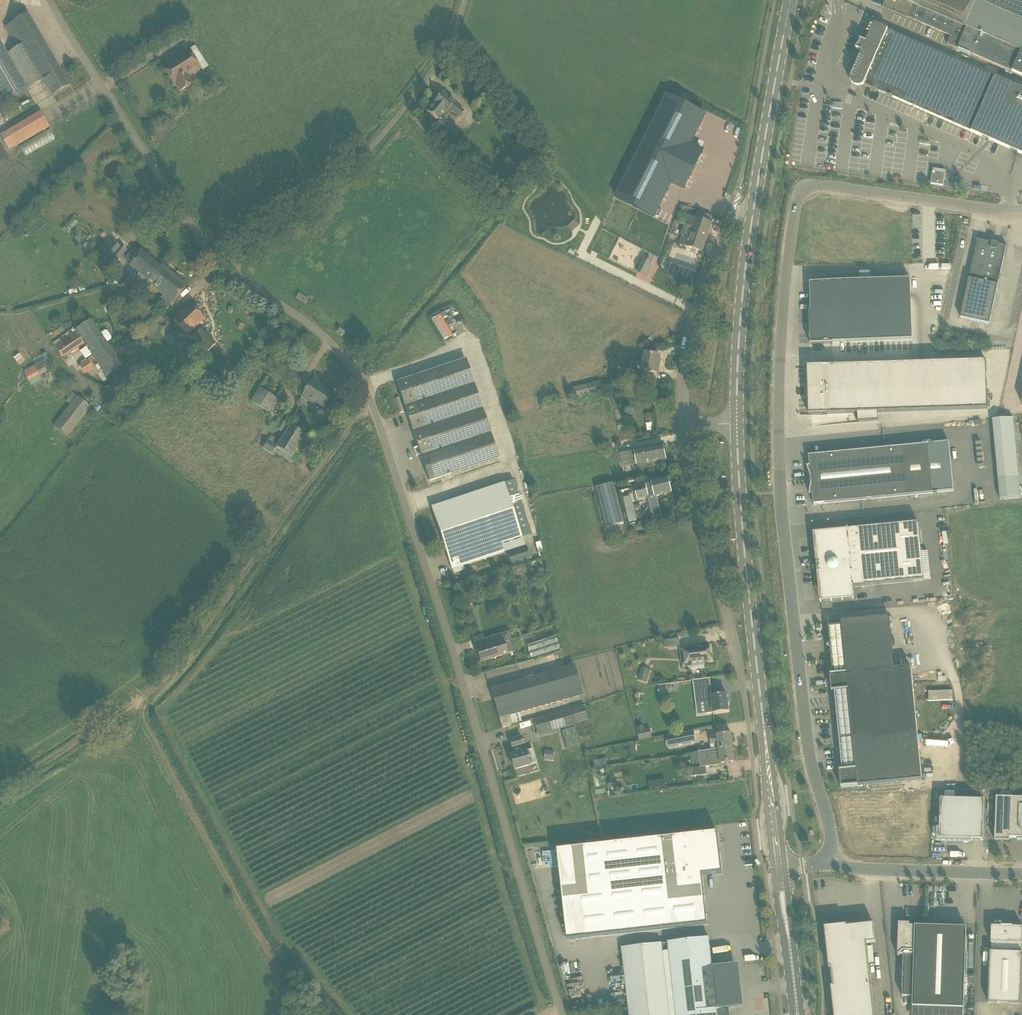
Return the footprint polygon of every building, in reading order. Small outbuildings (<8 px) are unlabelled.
[(1021,77),(1021,0),(886,0),(882,7),(883,8),(883,7),(950,37),(947,44),(1021,77)] [(44,80),(53,96),(69,87),(28,15),(5,27),(17,48),(6,54),(0,43),(0,105),(44,80)] [(874,23),(866,42),(860,40),(860,39),(860,43),(858,46),(856,48),(856,49),(862,51),(850,78),(851,81),(852,84),(855,86),(859,87),(863,86),(863,84),(870,87),(870,88),(893,98),(893,97),(1021,154),(1021,88),(874,23)] [(189,51),(173,61),(175,64),(171,67),(170,64),(164,69),(173,84),(175,83),(180,91),(193,82),(188,74),(199,67),(189,51)] [(455,103),(442,93),(434,103),(427,112),(438,120),(445,112),(446,113),(449,109),(459,117),(464,111),(454,103),(455,103)] [(705,114),(668,95),(617,199),(653,217),(671,182),(685,189),(704,152),(689,145),(705,114)] [(10,147),(51,128),(44,112),(2,132),(10,147)] [(442,118),(435,127),(454,142),(461,134),(442,118)] [(27,155),(55,138),(50,128),(21,145),(27,155)] [(529,156),(537,164),(540,161),(532,153),(529,156)] [(942,170),(931,168),(929,180),(941,182),(942,170)] [(703,252),(712,224),(690,216),(687,225),(693,227),(689,238),(683,236),(680,244),(703,252)] [(977,240),(977,241),(961,318),(990,324),(1006,247),(1007,247),(1007,246),(998,244),(999,243),(992,242),(992,243),(977,240)] [(112,241),(104,252),(100,249),(93,257),(105,267),(112,259),(117,263),(127,251),(120,245),(118,247),(112,241)] [(148,281),(160,266),(141,251),(140,252),(134,247),(125,259),(131,264),(130,265),(148,281)] [(645,276),(650,265),(642,262),(637,272),(645,276)] [(687,288),(693,270),(671,263),(667,275),(674,284),(687,288)] [(173,303),(185,287),(160,266),(148,281),(165,294),(164,295),(173,303)] [(128,278),(121,286),(135,297),(141,289),(133,282),(128,278)] [(913,340),(910,279),(810,283),(811,313),(809,313),(811,344),(833,343),(913,340)] [(205,319),(190,303),(173,320),(188,335),(205,319)] [(431,319),(444,340),(452,335),(440,314),(431,319)] [(122,366),(106,343),(111,340),(111,338),(107,331),(105,331),(100,334),(91,321),(54,346),(62,357),(66,354),(67,355),(84,344),(106,377),(122,366)] [(345,332),(340,328),(336,332),(342,336),(345,332)] [(199,331),(193,339),(204,346),(210,338),(199,331)] [(21,353),(14,357),(19,365),(26,360),(21,353)] [(643,370),(657,373),(660,356),(645,354),(643,365),(632,363),(631,371),(625,370),(624,378),(641,381),(643,370)] [(45,360),(23,370),(29,381),(50,371),(45,360)] [(85,374),(93,369),(88,360),(79,366),(85,374)] [(218,372),(221,374),(226,378),(232,371),(235,367),(227,360),(218,372)] [(406,411),(412,428),(480,405),(465,360),(397,382),(406,411)] [(987,361),(808,367),(809,415),(858,413),(858,423),(879,421),(879,413),(988,409),(987,361)] [(311,400),(323,408),(332,394),(319,386),(320,384),(312,379),(302,396),(310,402),(311,400)] [(604,392),(601,380),(574,387),(577,398),(604,392)] [(259,388),(251,401),(269,412),(277,399),(259,388)] [(91,407),(72,392),(66,400),(71,404),(54,425),(68,436),(91,407)] [(498,458),(482,409),(480,405),(412,428),(429,481),(498,458)] [(277,448),(292,457),(305,436),(290,426),(277,446),(268,440),(262,449),(272,456),(277,448)] [(954,491),(949,442),(809,456),(810,466),(808,467),(808,466),(807,466),(811,476),(811,484),(810,494),(811,494),(813,494),(814,504),(954,491)] [(637,465),(666,460),(664,445),(634,450),(621,453),(623,467),(637,465)] [(1019,478),(1017,457),(996,459),(998,480),(1000,500),(1021,498),(1019,478)] [(657,496),(672,493),(668,478),(651,482),(652,484),(646,485),(635,487),(638,500),(648,497),(653,519),(662,517),(657,496)] [(452,570),(488,558),(504,552),(501,544),(531,534),(513,480),(431,507),(446,552),(452,570)] [(614,483),(597,488),(607,528),(624,523),(614,483)] [(918,523),(848,530),(813,533),(820,602),(855,599),(854,586),(924,579),(918,523)] [(526,547),(508,553),(512,564),(529,559),(526,547)] [(480,584),(476,584),(478,594),(490,592),(488,582),(480,584)] [(457,617),(463,615),(460,607),(455,609),(457,617)] [(839,771),(841,788),(858,786),(922,780),(915,707),(925,706),(923,682),(913,683),(911,667),(895,669),(892,635),(890,617),(841,622),(842,626),(829,627),(833,674),(830,675),(832,692),(835,691),(843,770),(839,771)] [(503,640),(476,649),(480,662),(513,652),(512,648),(506,650),(503,640)] [(692,666),(692,670),(705,668),(704,662),(712,661),(710,647),(696,648),(696,647),(681,649),(683,667),(692,666)] [(567,699),(559,669),(490,689),(499,720),(501,724),(502,728),(512,725),(509,716),(567,699)] [(647,683),(649,677),(640,674),(638,680),(647,683)] [(714,713),(729,711),(729,710),(727,696),(727,695),(727,694),(709,696),(708,687),(697,688),(699,702),(705,702),(707,714),(714,713)] [(933,699),(953,699),(952,690),(933,691),(933,699)] [(538,734),(588,720),(584,705),(572,708),(533,719),(538,734)] [(650,728),(637,731),(639,740),(652,737),(650,728)] [(696,742),(694,731),(673,735),(676,746),(696,742)] [(715,744),(716,750),(733,747),(731,733),(717,735),(717,736),(710,737),(711,744),(715,744)] [(510,756),(514,770),(530,765),(522,737),(510,741),(512,748),(513,748),(515,754),(510,756)] [(721,763),(735,762),(733,747),(716,750),(717,755),(713,756),(714,764),(721,763)] [(545,750),(544,760),(552,761),(554,752),(545,750)] [(1021,840),(1021,798),(996,798),(995,841),(1010,842),(1010,838),(1015,838),(1018,838),(1018,839),(1017,839),(1017,840),(1021,840)] [(941,799),(940,828),(937,828),(937,842),(971,843),(971,840),(983,840),(984,800),(941,799)] [(700,875),(720,873),(715,832),(555,850),(565,940),(705,925),(700,875)] [(912,997),(912,1007),(964,1008),(967,928),(926,927),(926,924),(915,924),(915,926),(910,926),(910,924),(899,923),(898,956),(904,956),(902,997),(912,997)] [(867,944),(876,943),(874,924),(847,927),(847,925),(825,928),(829,969),(831,969),(833,987),(831,987),(834,1014),(875,1014),(867,944)] [(991,926),(991,943),(992,943),(991,952),(990,952),(988,1003),(1021,1004),(1021,975),(1021,953),(1021,944),(1021,927),(991,926)] [(728,1008),(729,1008),(729,1007),(737,1007),(736,995),(738,995),(737,988),(735,988),(733,967),(713,969),(710,969),(707,939),(622,948),(630,1014),(729,1014),(728,1008)]
